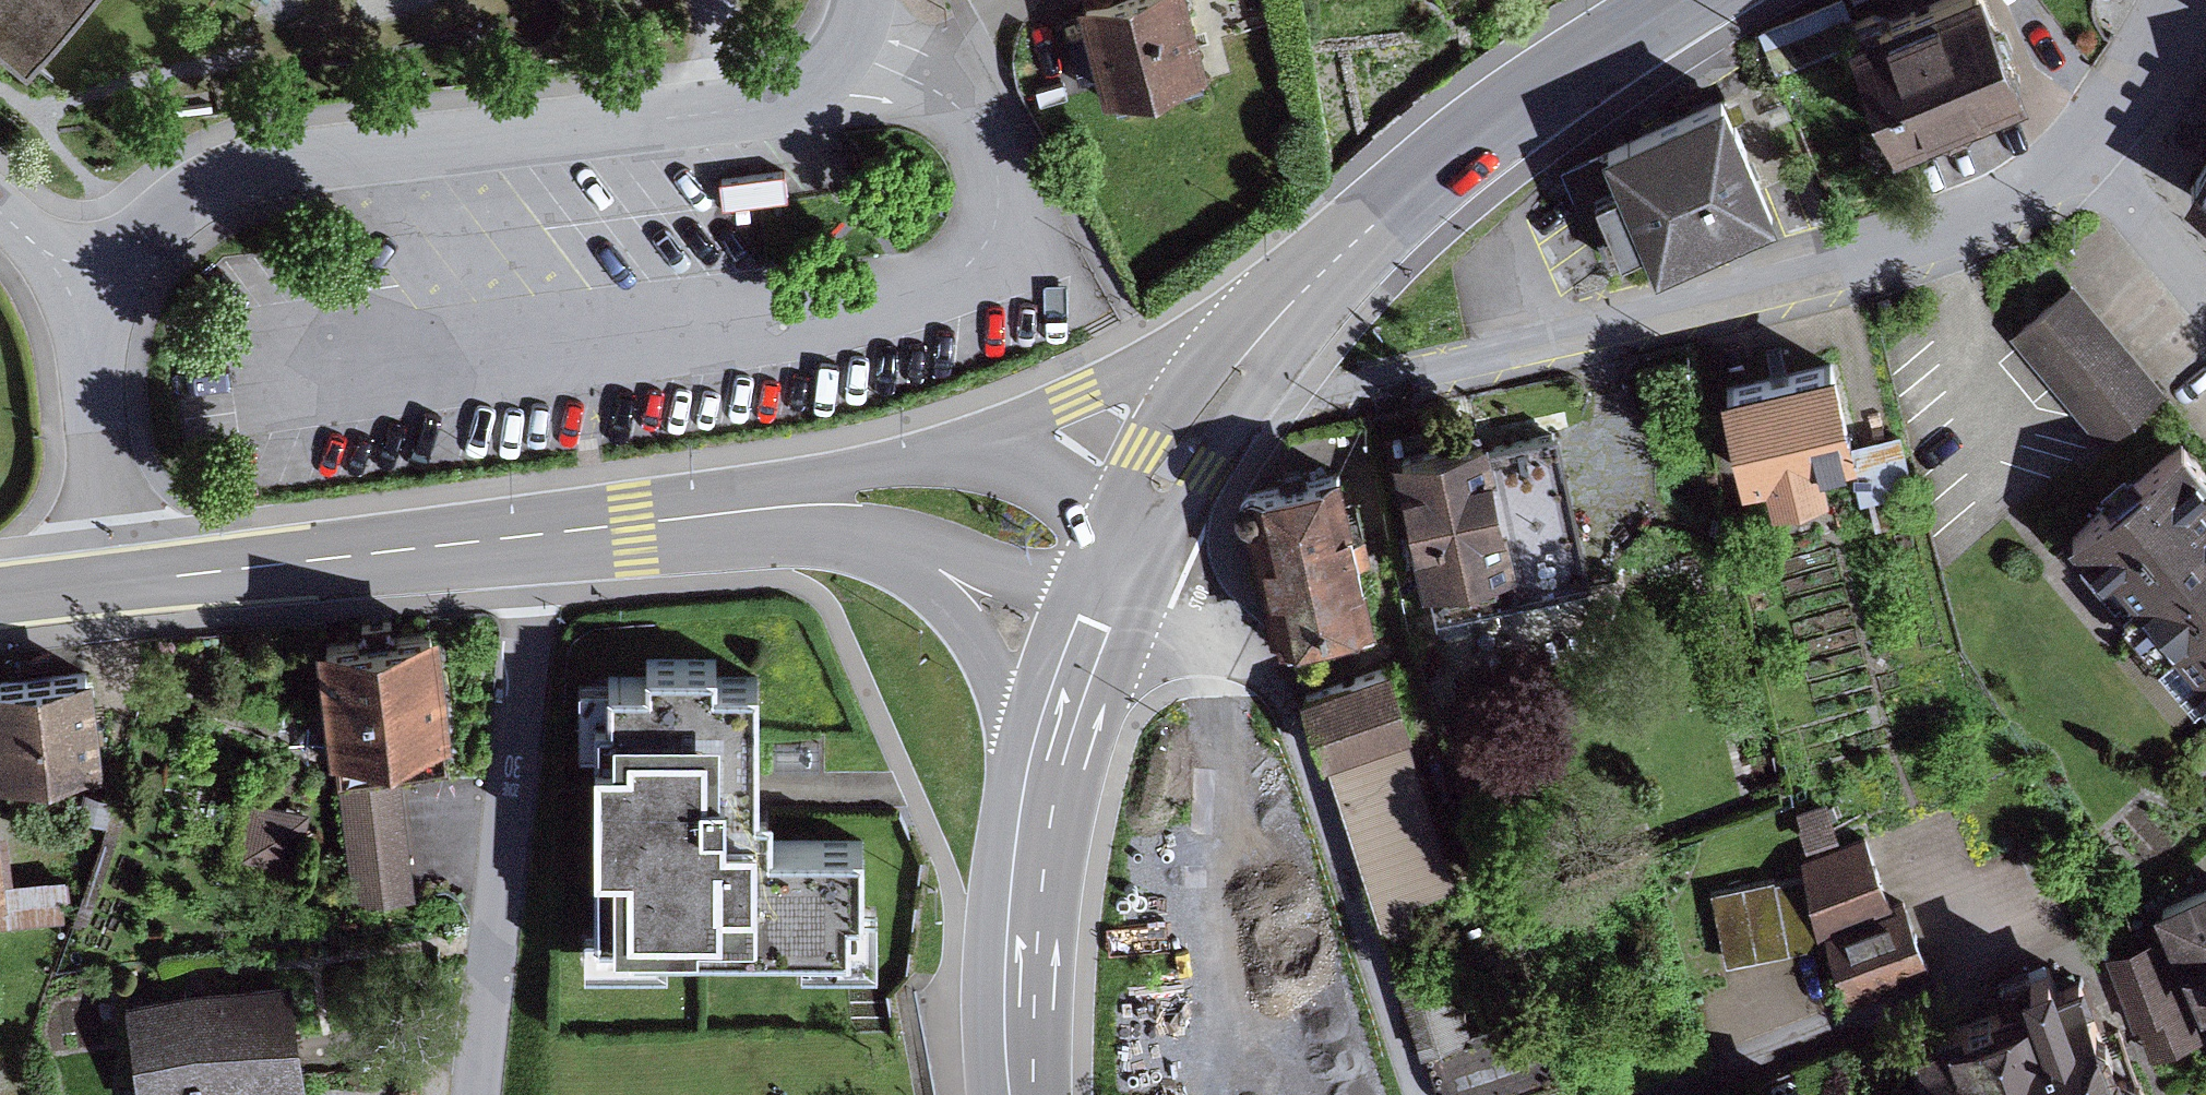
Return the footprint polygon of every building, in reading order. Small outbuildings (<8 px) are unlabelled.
[(24,46),(63,0),(0,0),(0,26),(24,46)] [(1105,84),(1200,57),(1184,0),(1081,0),(1105,84)] [(1759,29),(1775,65),(1856,30),(1852,21),(1843,0),(1824,0),(1759,29)] [(1856,30),(1900,134),(1942,117),(1954,117),(1968,111),(1971,104),(2028,80),(1994,0),(1902,0),(1852,21),(1856,30)] [(1597,150),(1562,166),(1581,209),(1587,206),(1610,256),(1648,239),(1655,253),(1777,199),(1724,80),(1603,134),(1612,153),(1601,158),(1597,150)] [(2193,177),(2205,184),(2205,154),(2193,177)] [(2092,291),(2026,346),(2102,438),(2169,383),(2092,291)] [(1834,350),(1723,377),(1745,468),(1763,463),(1770,491),(1830,476),(1823,451),(1857,442),(1834,350)] [(1557,426),(1503,438),(1530,561),(1515,564),(1522,596),(1591,581),(1557,426)] [(1501,430),(1397,453),(1426,582),(1454,576),(1461,609),(1522,596),(1515,564),(1530,561),(1503,438),(1501,430)] [(1899,431),(1862,440),(1875,490),(1911,481),(1899,431)] [(2067,532),(2087,557),(2079,564),(2113,605),(2121,598),(2129,608),(2123,613),(2155,649),(2171,635),(2196,664),(2186,674),(2205,697),(2205,464),(2181,435),(2067,532)] [(1377,603),(1340,456),(1241,480),(1237,487),(1235,493),(1235,500),(1244,511),(1273,627),(1286,624),(1290,642),(1371,622),(1367,605),(1377,603)] [(1875,490),(1830,502),(1838,529),(1882,517),(1875,490)] [(428,618),(317,631),(330,738),(337,738),(341,772),(403,764),(445,759),(428,618)] [(607,706),(599,705),(595,953),(661,954),(661,936),(800,938),(799,958),(881,959),(882,900),(866,899),(867,833),(772,831),(773,796),(757,796),(757,788),(759,668),(718,667),(718,650),(645,649),(645,668),(607,668),(607,706)] [(1391,660),(1304,690),(1386,934),(1417,923),(1408,897),(1457,880),(1405,728),(1412,722),(1391,660)] [(0,672),(0,762),(102,752),(93,662),(0,672)] [(403,764),(341,772),(355,901),(415,894),(403,764)] [(308,806),(253,797),(243,858),(298,867),(308,806)] [(1826,798),(1796,809),(1808,843),(1838,832),(1826,798)] [(0,817),(0,899),(11,898),(0,817)] [(106,822),(73,919),(86,924),(119,826),(106,822)] [(1826,930),(1848,1000),(1931,969),(1903,893),(1891,898),(1865,833),(1801,855),(1817,932),(1826,930)] [(69,872),(16,876),(19,921),(65,918),(63,896),(71,895),(69,872)] [(1805,873),(1713,892),(1727,961),(1819,941),(1817,932),(1805,873)] [(2177,960),(2205,947),(2205,879),(2152,903),(2177,960)] [(2177,960),(2205,1023),(2205,947),(2177,960)] [(1916,1036),(1940,1094),(2131,1094),(2182,1075),(2132,950),(2058,979),(2048,955),(2026,964),(2036,989),(1916,1036)] [(128,997),(141,1094),(237,1094),(308,1085),(293,975),(128,997)] [(1439,1046),(1457,1094),(1479,1094),(1556,1068),(1536,1012),(1472,1035),(1439,1046)] [(1735,1094),(1772,1094),(1767,1082),(1735,1094)]
